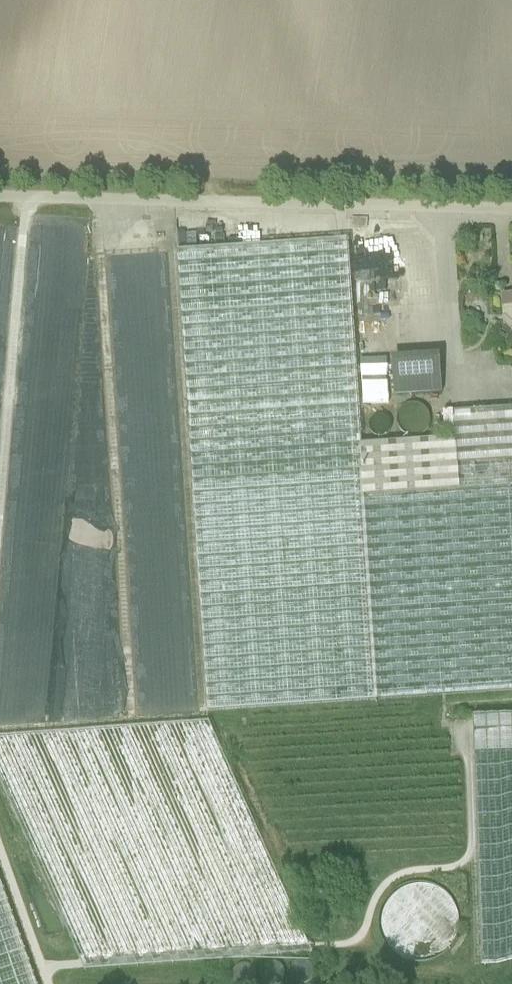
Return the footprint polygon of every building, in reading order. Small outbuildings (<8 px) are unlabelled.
[(511,694),(511,405),(446,409),(447,437),(357,443),(344,238),(171,249),(201,714),(511,694)] [(430,392),(430,352),(382,353),(383,392),(430,392)] [(431,406),(431,430),(442,430),(442,406),(431,406)] [(466,715),(474,961),(511,960),(511,714),(466,715)] [(0,855),(0,983),(45,983),(0,855)]
